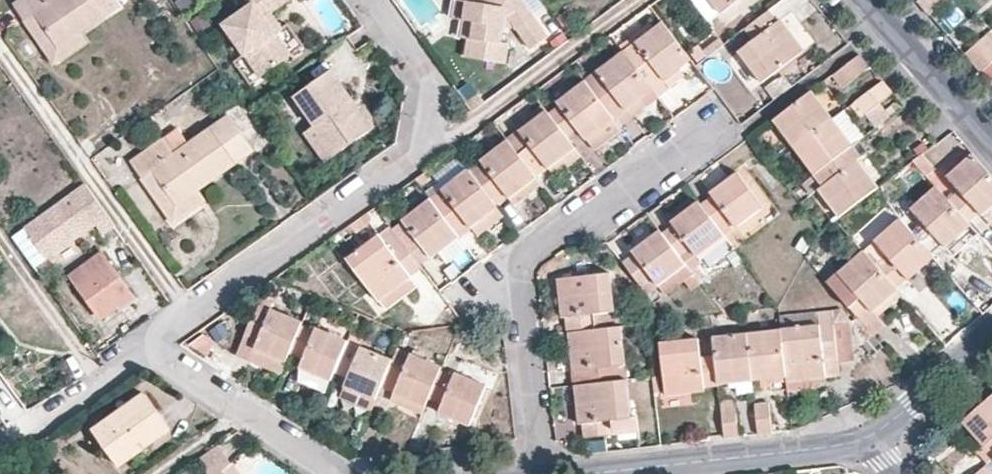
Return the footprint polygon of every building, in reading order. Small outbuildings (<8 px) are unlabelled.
[(24,23),(34,16),(59,51),(80,36),(122,7),(117,0),(23,0),(13,7),(24,23)] [(282,4),(287,0),(251,0),(253,2),(223,24),(261,75),(303,46),(288,24),(276,8),(282,4)] [(452,17),(463,19),(467,0),(455,0),(452,17)] [(463,19),(469,20),(466,36),(473,37),(470,57),(500,63),(504,43),(497,42),(500,27),(507,28),(514,23),(532,47),(548,35),(523,0),(512,0),(504,5),(500,0),(467,0),(463,19)] [(720,11),(735,0),(712,0),(720,11)] [(930,13),(945,0),(918,0),(930,13)] [(951,30),(969,15),(959,3),(941,19),(951,30)] [(276,8),(288,24),(294,19),(282,4),(276,8)] [(768,9),(745,26),(752,38),(739,49),(761,80),(802,50),(780,18),(775,22),(768,9)] [(34,16),(24,23),(54,66),(86,44),(80,36),(59,51),(34,16)] [(469,20),(463,19),(459,35),(466,36),(469,20)] [(691,57),(662,21),(623,51),(651,88),(656,95),(679,78),(673,70),(679,66),(691,57)] [(963,52),(980,71),(991,61),(991,41),(985,32),(963,52)] [(473,37),(466,36),(462,56),(470,57),(473,37)] [(651,88),(623,51),(584,81),(610,114),(624,104),(625,107),(651,88)] [(859,54),(832,74),(842,88),(871,66),(859,54)] [(673,70),(679,78),(684,74),(679,66),(673,70)] [(295,96),(316,125),(338,154),(374,128),(332,71),(295,96)] [(893,92),(883,80),(851,103),(861,115),(893,92)] [(610,114),(584,81),(558,100),(561,104),(548,113),(565,136),(577,126),(593,148),(621,128),(619,125),(610,114)] [(658,96),(656,95),(651,88),(625,107),(624,104),(610,114),(619,125),(658,96)] [(811,90),(773,118),(793,145),(832,117),(811,90)] [(479,94),(466,103),(471,109),(473,111),(486,102),(479,94)] [(518,129),(545,110),(540,103),(514,123),(518,129)] [(534,176),(546,167),(560,185),(588,164),(574,145),(565,136),(548,113),(545,110),(518,129),(522,134),(509,143),(534,176)] [(129,161),(141,179),(152,171),(176,204),(197,191),(254,151),(228,115),(172,153),(161,139),(129,161)] [(852,144),(832,117),(793,145),(813,172),(852,144)] [(338,154),(316,125),(304,133),(326,162),(338,154)] [(509,143),(506,139),(468,168),(496,204),(508,196),(534,176),(509,143)] [(852,144),(813,172),(822,184),(819,187),(840,215),(875,191),(879,187),(858,158),(860,155),(852,144)] [(973,151),(947,174),(959,188),(947,199),(966,220),(978,210),(982,212),(991,203),(991,174),(973,151)] [(429,198),(468,168),(459,155),(433,176),(437,182),(424,191),(429,198)] [(921,155),(913,161),(925,174),(932,168),(921,155)] [(496,204),(468,168),(429,198),(455,232),(468,223),(469,225),(496,204)] [(152,171),(141,179),(174,225),(205,202),(197,191),(176,204),(152,171)] [(425,171),(414,179),(420,186),(430,178),(425,171)] [(713,194),(699,203),(722,234),(762,205),(737,171),(710,191),(713,194)] [(813,172),(801,181),(810,194),(819,187),(822,184),(813,172)] [(539,182),(534,176),(508,196),(513,203),(539,182)] [(947,199),(935,185),(911,206),(923,221),(911,231),(930,253),(942,242),(946,245),(969,224),(966,220),(947,199)] [(116,230),(85,188),(26,231),(47,259),(94,225),(104,239),(116,230)] [(455,232),(429,198),(391,227),(410,253),(417,261),(430,251),(431,253),(457,234),(455,232)] [(699,203),(698,200),(670,220),(673,223),(661,231),(678,255),(690,246),(695,254),(722,234),(699,203)] [(982,212),(991,225),(991,203),(982,212)] [(476,234),(503,214),(496,204),(469,225),(476,234)] [(362,216),(350,224),(355,231),(367,223),(362,216)] [(911,231),(898,217),(875,238),(887,253),(875,262),(894,284),(907,274),(909,276),(933,256),(930,253),(911,231)] [(379,236),(391,227),(386,221),(373,229),(379,236)] [(978,233),(969,224),(946,245),(953,255),(978,233)] [(410,253),(391,227),(379,236),(349,259),(372,289),(378,297),(408,277),(398,262),(410,253)] [(661,231),(659,228),(632,249),(634,252),(622,260),(645,291),(684,263),(678,255),(661,231)] [(726,239),(722,234),(695,254),(699,259),(726,239)] [(875,262),(863,249),(827,281),(858,316),(870,306),(872,308),(897,287),(894,284),(875,262)] [(420,266),(417,261),(410,253),(398,262),(408,277),(420,266)] [(110,269),(100,255),(71,275),(101,316),(118,305),(121,308),(132,300),(110,269)] [(698,264),(690,270),(697,280),(705,274),(698,264)] [(936,264),(900,289),(907,299),(943,273),(936,264)] [(566,332),(568,332),(597,328),(594,311),(613,309),(609,271),(557,277),(561,316),(564,316),(566,332)] [(378,297),(372,289),(366,294),(379,311),(414,286),(408,277),(378,297)] [(902,293),(897,287),(872,308),(877,314),(902,293)] [(300,324),(301,320),(270,308),(273,302),(259,296),(240,340),(286,359),(289,351),(300,324)] [(820,324),(780,328),(785,376),(786,379),(826,375),(825,371),(839,369),(837,360),(855,357),(851,321),(832,323),(831,309),(818,311),(820,324)] [(820,324),(818,311),(778,316),(780,328),(820,324)] [(314,331),(300,324),(289,351),(302,356),(298,365),(330,378),(333,370),(345,340),(315,327),(314,331)] [(620,325),(597,328),(568,332),(574,383),(626,377),(620,325)] [(780,328),(746,332),(751,379),(760,378),(768,377),(785,376),(780,328)] [(746,332),(713,336),(715,355),(718,383),(751,379),(746,332)] [(882,345),(873,333),(862,342),(872,353),(882,345)] [(205,352),(214,341),(202,334),(189,343),(205,352)] [(348,334),(345,340),(333,370),(347,375),(343,384),(375,398),(380,385),(383,377),(391,358),(361,345),(362,339),(348,334)] [(718,383),(715,355),(700,356),(697,338),(658,342),(664,392),(703,388),(703,385),(718,383)] [(280,372),(286,359),(240,340),(235,353),(280,372)] [(409,357),(394,352),(391,358),(383,377),(397,382),(394,391),(424,404),(428,396),(439,370),(441,366),(410,353),(409,357)] [(453,374),(439,370),(428,396),(441,401),(437,410),(470,423),(485,384),(455,372),(453,374)] [(826,382),(826,375),(786,379),(787,391),(815,387),(815,383),(826,382)] [(397,382),(383,377),(380,385),(394,391),(397,382)] [(631,414),(626,377),(574,383),(579,421),(582,421),(583,436),(641,429),(638,413),(631,414)] [(375,398),(343,384),(339,394),(371,408),(375,398)] [(424,404),(394,391),(390,399),(421,413),(424,404)] [(991,457),(991,395),(963,420),(983,444),(977,449),(987,461),(991,457)] [(146,398),(93,435),(118,470),(170,434),(146,398)] [(734,399),(720,401),(724,436),(737,435),(734,399)] [(768,401),(753,402),(757,432),(771,431),(768,401)] [(208,473),(219,473),(223,471),(222,469),(230,464),(220,448),(199,462),(208,473)] [(987,461),(982,466),(989,473),(991,473),(991,457),(987,461)] [(982,466),(973,473),(989,473),(982,466)]
